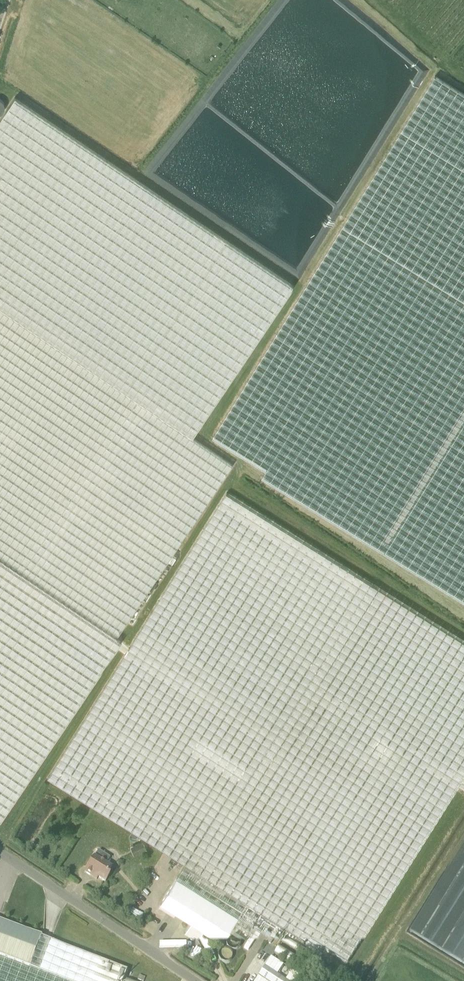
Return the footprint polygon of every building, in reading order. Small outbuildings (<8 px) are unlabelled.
[(435,75),(213,437),(266,469),(263,475),(463,599),(463,93),(435,75)] [(8,809),(121,641),(116,637),(233,464),(192,437),(294,285),(15,97),(0,119),(0,821),(8,809)] [(192,922),(186,932),(198,940),(204,929),(223,941),(239,916),(277,940),(286,926),(347,964),(432,828),(463,777),(463,640),(227,492),(134,641),(48,778),(186,864),(161,902),(192,922)] [(130,845),(134,855),(147,851),(143,841),(130,845)] [(99,850),(85,872),(91,876),(94,876),(106,883),(110,876),(108,874),(112,868),(106,864),(110,858),(99,850)] [(42,936),(0,920),(0,956),(29,967),(41,938),(42,936)] [(41,938),(29,967),(0,956),(0,980),(123,980),(127,970),(41,938)] [(254,960),(267,968),(273,958),(261,950),(254,960)] [(280,963),(274,972),(286,980),(293,971),(280,963)]
